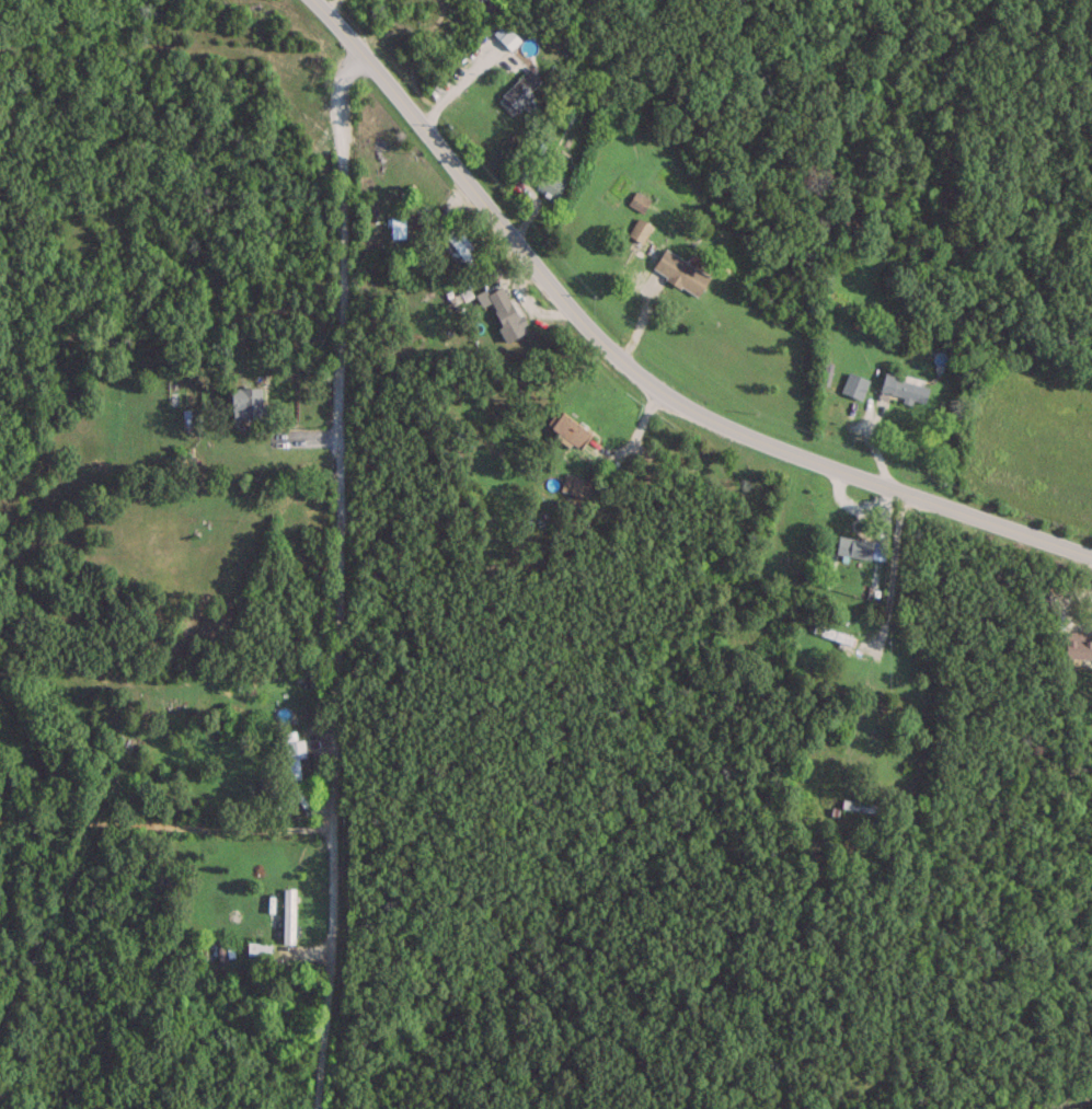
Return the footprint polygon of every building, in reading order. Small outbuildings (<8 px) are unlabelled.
[(498,38),(510,49),(519,39),(508,28),(498,38)] [(543,83),(528,68),(498,98),(513,113),(543,83)] [(561,172),(542,172),(542,191),(561,191),(561,172)] [(628,203),(641,211),(648,200),(636,192),(628,203)] [(627,234),(642,243),(652,225),(637,217),(627,234)] [(651,269),(698,297),(710,276),(664,248),(651,269)] [(486,293),(507,340),(525,332),(504,285),(486,293)] [(854,324),(867,332),(871,324),(858,317),(854,324)] [(840,392),(860,399),(867,379),(848,372),(840,392)] [(925,402),(929,385),(883,374),(879,392),(925,402)] [(232,420),(265,419),(265,388),(231,388),(232,420)] [(549,425),(574,449),(590,433),(565,409),(549,425)] [(587,496),(591,478),(564,471),(560,490),(587,496)] [(873,539),(838,534),(835,552),(870,557),(873,539)] [(811,632),(849,644),(852,634),(814,623),(811,632)] [(1067,631),(1067,657),(1091,657),(1091,631),(1067,631)] [(294,730),(284,731),(290,779),(300,777),(294,730)] [(277,778),(263,778),(263,789),(277,789),(277,778)] [(882,804),(843,797),(841,806),(880,814),(882,804)] [(283,944),(294,944),(294,887),(283,887),(283,944)] [(271,942),(247,941),(247,955),(270,956),(271,942)]
